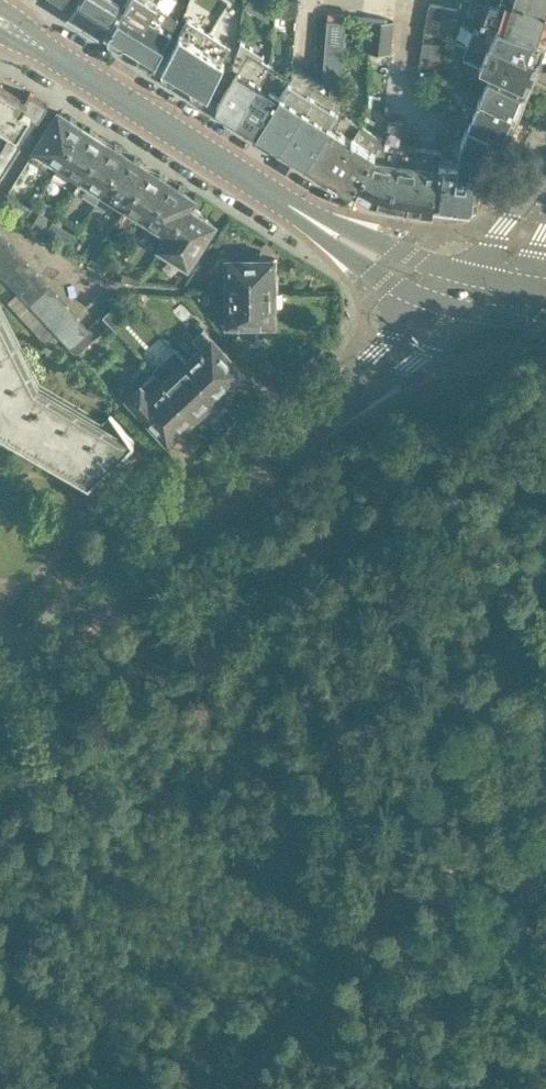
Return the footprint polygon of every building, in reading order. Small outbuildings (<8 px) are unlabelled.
[(70,14),(101,34),(123,1),(122,0),(79,0),(70,14)] [(108,34),(109,34),(109,39),(119,45),(124,44),(132,49),(157,4),(150,0),(129,0),(108,34)] [(132,49),(139,53),(139,58),(150,65),(154,63),(155,63),(180,17),(170,10),(176,0),(159,0),(132,49)] [(222,29),(225,22),(224,22),(231,1),(228,0),(208,0),(205,11),(200,22),(189,18),(161,68),(163,69),(163,73),(173,80),(177,78),(185,83),(214,37),(207,33),(212,23),(222,29)] [(530,0),(500,0),(499,3),(490,0),(459,0),(458,3),(486,13),(485,16),(487,16),(545,35),(545,5),(530,0)] [(545,41),(545,35),(487,16),(483,29),(482,31),(540,56),(545,41)] [(392,51),(395,22),(395,19),(371,17),(369,50),(392,51)] [(329,18),(324,81),(331,81),(342,81),(347,19),(329,18)] [(529,85),(540,56),(482,31),(483,29),(475,26),(468,45),(455,39),(453,50),(481,63),(481,64),(529,85)] [(225,60),(231,47),(214,37),(185,83),(192,87),(192,92),(201,98),(206,96),(207,97),(225,60)] [(238,117),(273,62),(263,56),(265,53),(244,40),(243,41),(240,40),(239,49),(236,60),(234,65),(240,69),(218,103),(219,104),(220,109),(228,114),(233,113),(238,117)] [(259,128),(292,74),(273,62),(238,117),(239,121),(248,127),(254,125),(259,128)] [(518,112),(528,88),(529,85),(481,64),(469,91),(518,112)] [(259,128),(258,129),(260,130),(261,136),(267,139),(273,138),(281,142),(313,91),(305,86),(293,78),(291,77),(259,128)] [(13,130),(16,123),(12,121),(26,98),(0,81),(0,122),(13,130)] [(313,91),(281,142),(308,160),(340,108),(342,81),(331,81),(329,101),(318,94),(313,91)] [(518,112),(469,91),(458,116),(470,121),(492,131),(507,138),(518,112)] [(49,104),(29,92),(26,98),(12,121),(16,123),(13,130),(0,152),(0,180),(49,104)] [(330,174),(362,122),(340,108),(308,160),(309,161),(309,165),(316,170),(320,168),(330,174)] [(54,170),(82,126),(77,122),(77,119),(72,115),(69,117),(60,111),(31,155),(54,170)] [(375,151),(352,188),(366,196),(377,201),(379,203),(386,205),(391,203),(392,203),(399,143),(402,143),(405,120),(402,119),(389,118),(386,136),(383,135),(379,143),(375,151)] [(487,142),(492,131),(470,121),(462,138),(459,159),(440,156),(435,203),(474,208),(478,203),(480,182),(486,183),(488,168),(484,167),(487,142)] [(375,151),(379,143),(383,135),(362,122),(330,174),(339,179),(339,184),(346,188),(350,186),(352,188),(375,151)] [(82,126),(54,170),(67,179),(66,181),(74,187),(105,140),(97,134),(96,131),(91,128),(88,129),(82,126)] [(105,140),(74,187),(84,193),(97,201),(127,154),(122,151),(122,147),(116,143),(113,145),(105,140)] [(399,143),(392,203),(421,208),(423,208),(424,207),(424,205),(434,207),(435,203),(440,156),(441,149),(402,143),(399,143)] [(127,154),(97,201),(119,215),(150,168),(142,163),(141,160),(135,156),(132,157),(127,154)] [(148,220),(172,182),(167,179),(166,176),(160,172),(157,173),(150,168),(119,215),(129,221),(135,212),(148,220)] [(161,248),(190,203),(194,197),(186,191),(186,188),(180,184),(177,186),(172,182),(148,220),(161,228),(154,240),(159,243),(157,246),(161,248)] [(187,265),(214,222),(203,216),(203,212),(190,203),(161,248),(187,265)] [(9,241),(0,232),(0,249),(9,241)] [(18,252),(9,241),(0,249),(0,268),(18,252)] [(261,258),(261,251),(230,250),(230,253),(227,253),(227,255),(221,255),(216,263),(221,271),(227,271),(227,290),(277,290),(277,273),(273,271),(273,258),(261,258)] [(27,261),(18,252),(0,268),(0,272),(7,279),(27,261)] [(17,290),(36,271),(27,261),(7,279),(17,290)] [(27,300),(47,282),(36,271),(17,290),(18,291),(19,291),(27,300)] [(38,311),(57,293),(47,282),(27,300),(38,311)] [(277,306),(277,290),(227,290),(214,290),(214,313),(230,329),(261,328),(261,321),(273,321),(273,308),(277,306)] [(48,322),(67,304),(57,293),(38,311),(48,322)] [(40,383),(0,304),(0,430),(90,482),(135,439),(40,383)] [(58,334),(78,316),(67,304),(48,322),(58,334)] [(90,329),(88,326),(78,316),(58,334),(71,347),(90,329)] [(210,336),(205,330),(204,330),(199,324),(195,327),(200,333),(197,336),(204,343),(186,360),(216,393),(220,390),(225,391),(230,386),(229,381),(242,369),(210,336)] [(174,348),(153,368),(157,373),(195,413),(203,405),(208,407),(214,401),(212,396),(216,393),(186,360),(174,348)] [(195,413),(157,373),(145,383),(144,383),(129,397),(169,438),(183,424),(188,426),(193,420),(192,416),(195,413)]
